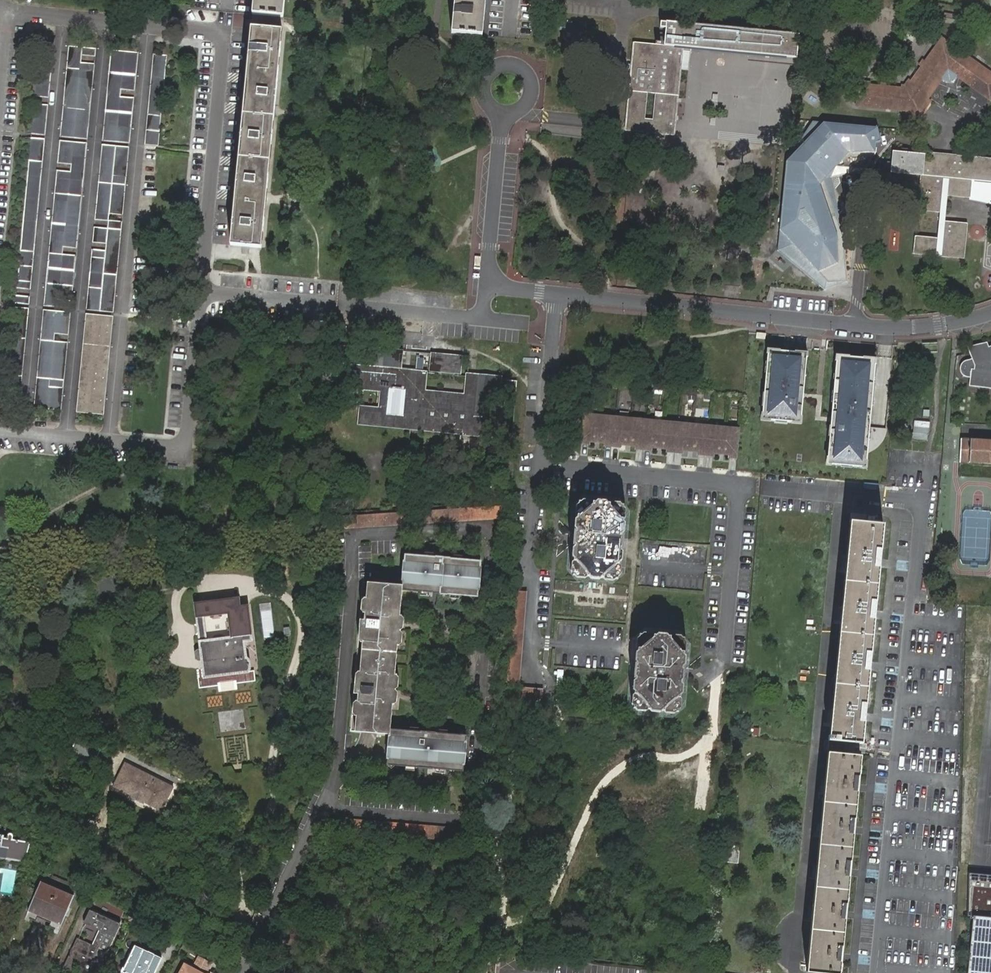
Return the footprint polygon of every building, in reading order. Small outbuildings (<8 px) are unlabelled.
[(253,16),(265,16),(284,18),(286,0),(254,0),(253,16)] [(452,33),(483,35),(486,0),(455,0),(452,33)] [(631,40),(624,117),(637,118),(636,131),(672,135),(680,46),(794,58),(797,34),(664,21),(662,43),(631,40)] [(251,28),(229,246),(261,250),(283,32),(251,28)] [(911,81),(906,88),(900,88),(899,88),(885,86),(879,86),(870,85),(860,84),(858,83),(856,105),(907,110),(908,110),(909,112),(910,114),(920,115),(926,104),(926,102),(926,99),(939,79),(944,82),(951,82),(955,77),(988,100),(990,96),(990,74),(939,37),(924,60),(920,66),(911,81)] [(48,102),(53,48),(39,47),(34,100),(48,102)] [(95,60),(96,52),(67,49),(59,141),(87,143),(94,68),(81,66),(81,59),(95,60)] [(134,95),(138,57),(110,54),(101,145),(129,147),(133,103),(119,101),(120,93),(134,95)] [(159,131),(165,55),(151,54),(146,130),(159,131)] [(906,88),(911,81),(908,79),(904,85),(899,84),(899,88),(900,88),(906,88)] [(34,108),(31,137),(44,139),(47,109),(34,108)] [(637,118),(624,117),(623,130),(636,131),(637,118)] [(877,127),(811,121),(787,162),(778,252),(824,291),(847,282),(843,234),(830,178),(865,170),(874,152),(874,142),(881,143),(877,127)] [(157,144),(158,132),(146,131),(145,143),(157,144)] [(44,143),(31,141),(16,293),(30,294),(44,143)] [(59,144),(44,311),(71,313),(72,306),(58,304),(58,296),(73,298),(76,260),(62,259),(63,251),(76,252),(87,147),(59,144)] [(114,151),(115,150),(101,148),(94,223),(108,225),(114,151)] [(916,152),(890,150),(888,170),(919,174),(916,209),(938,212),(936,236),(914,234),(912,253),(963,258),(967,223),(944,221),(946,196),(969,198),(971,180),(990,182),(990,158),(949,154),(948,163),(923,160),(923,153),(916,152)] [(114,151),(108,219),(122,220),(128,153),(114,151)] [(924,151),(923,153),(923,160),(948,163),(949,154),(924,151)] [(971,180),(969,198),(990,203),(990,182),(971,180)] [(105,255),(99,315),(113,317),(122,227),(108,226),(107,233),(106,247),(105,255)] [(93,231),(92,246),(106,247),(107,233),(93,231)] [(85,314),(99,315),(105,255),(91,254),(85,314)] [(16,300),(15,308),(29,309),(29,301),(16,300)] [(28,313),(15,312),(6,395),(21,396),(28,313)] [(44,314),(34,413),(62,415),(68,347),(55,345),(55,338),(69,339),(71,317),(44,314)] [(85,318),(77,416),(104,419),(113,321),(85,318)] [(471,427),(470,433),(511,436),(516,384),(465,379),(467,357),(392,350),(391,370),(375,369),(377,348),(341,345),(335,404),(362,407),(361,422),(400,426),(401,420),(409,421),(409,427),(407,446),(460,452),(461,432),(462,426),(471,427)] [(989,349),(988,345),(969,349),(972,361),(971,360),(968,361),(965,363),(964,365),(963,368),(963,372),(965,376),(967,377),(969,378),(971,378),(969,386),(990,389),(990,348),(989,349)] [(806,355),(764,351),(758,424),(800,428),(806,355)] [(874,360),(835,356),(824,467),(864,471),(874,360)] [(4,410),(19,411),(20,403),(5,401),(4,410)] [(585,434),(585,443),(592,444),(592,440),(598,441),(599,436),(604,436),(603,441),(609,442),(609,445),(623,446),(623,443),(629,444),(630,438),(634,439),(634,444),(640,445),(639,448),(654,449),(654,446),(660,446),(661,441),(665,441),(664,447),(670,447),(670,451),(684,452),(685,449),(691,449),(691,444),(696,444),(695,449),(701,450),(701,453),(715,455),(715,451),(721,452),(722,447),(726,447),(726,452),(732,453),(731,456),(739,457),(742,428),(587,414),(587,420),(580,419),(579,434),(585,434)] [(961,439),(960,462),(990,463),(990,441),(961,439)] [(576,532),(576,534),(579,534),(578,547),(576,547),(576,550),(573,551),(573,560),(575,563),(576,563),(576,575),(573,575),(573,578),(576,578),(578,580),(587,580),(588,579),(591,579),(593,581),(601,581),(603,580),(605,580),(606,582),(607,582),(607,579),(620,580),(622,541),(625,541),(625,540),(623,538),(623,535),(625,534),(626,525),(623,524),(624,521),(626,520),(626,511),(624,509),(624,507),(623,506),(623,509),(611,508),(611,506),(608,506),(606,503),(598,502),(596,505),(594,505),(594,507),(581,506),(580,506),(579,519),(578,519),(577,519),(577,521),(575,522),(575,530),(576,532)] [(505,517),(505,506),(459,509),(459,520),(505,517)] [(459,509),(344,516),(345,527),(459,520),(459,509)] [(849,519),(829,739),(842,740),(841,753),(854,754),(854,748),(865,748),(866,743),(861,743),(881,523),(849,519)] [(395,676),(397,647),(401,644),(401,635),(399,632),(401,630),(402,619),(399,617),(401,590),(478,597),(481,561),(404,555),(401,586),(366,583),(353,733),(389,736),(386,767),(463,774),(466,737),(389,731),(391,706),(397,703),(397,694),(394,691),(398,688),(398,679),(395,676)] [(116,589),(113,577),(96,581),(98,593),(116,589)] [(519,687),(526,590),(509,588),(502,686),(519,687)] [(194,604),(196,618),(228,615),(231,638),(199,643),(204,679),(248,674),(248,673),(249,670),(247,660),(246,658),(244,642),(251,640),(247,606),(240,606),(239,598),(194,604)] [(685,642),(687,641),(687,640),(684,640),(682,637),(674,637),(672,639),(670,639),(668,636),(659,636),(657,638),(656,638),(654,636),(653,635),(653,638),(643,637),(640,676),(636,676),(636,677),(638,678),(638,681),(636,682),(635,691),(637,693),(637,695),(634,696),(634,705),(637,707),(636,709),(638,709),(639,709),(639,707),(651,708),(651,710),(653,710),(654,713),(663,714),(665,711),(667,711),(667,709),(680,710),(680,699),(682,698),(685,695),(685,687),(683,683),(685,682),(682,682),(683,670),(684,670),(687,668),(687,658),(686,655),(686,654),(684,654),(685,642)] [(543,688),(505,685),(504,699),(542,702),(543,688)] [(684,701),(682,698),(680,699),(680,710),(667,709),(667,711),(668,715),(678,715),(679,713),(682,713),(682,710),(684,708),(684,701)] [(860,755),(854,754),(841,753),(842,740),(829,739),(808,972),(840,972),(860,755)] [(88,768),(95,752),(72,741),(64,756),(88,768)] [(174,786),(126,762),(112,787),(131,796),(130,798),(143,805),(144,803),(161,812),(174,786)] [(466,842),(467,830),(341,819),(340,831),(466,842)] [(3,859),(26,864),(33,844),(24,842),(25,839),(24,838),(23,836),(22,836),(21,837),(20,837),(19,838),(19,840),(15,840),(15,837),(0,834),(0,859),(3,859)] [(728,845),(727,863),(737,864),(739,846),(728,845)] [(967,875),(966,919),(972,920),(969,947),(967,947),(965,962),(968,962),(967,972),(990,972),(990,878),(967,875)] [(43,884),(29,919),(38,924),(40,920),(54,925),(52,929),(61,934),(77,898),(43,884)] [(78,938),(70,954),(69,954),(67,958),(68,959),(63,969),(70,972),(75,964),(81,967),(93,972),(96,972),(106,952),(99,948),(107,933),(114,936),(119,925),(91,912),(86,923),(99,929),(92,942),(91,944),(78,938)] [(114,936),(107,933),(99,948),(106,952),(114,936)] [(79,936),(78,938),(91,944),(92,942),(79,936)] [(121,971),(125,972),(126,972),(127,972),(145,972),(149,967),(156,971),(162,959),(154,956),(155,955),(149,952),(148,953),(135,946),(124,968),(123,968),(121,971)] [(208,972),(213,963),(199,955),(194,964),(208,972)] [(186,962),(180,972),(205,972),(186,962)]
